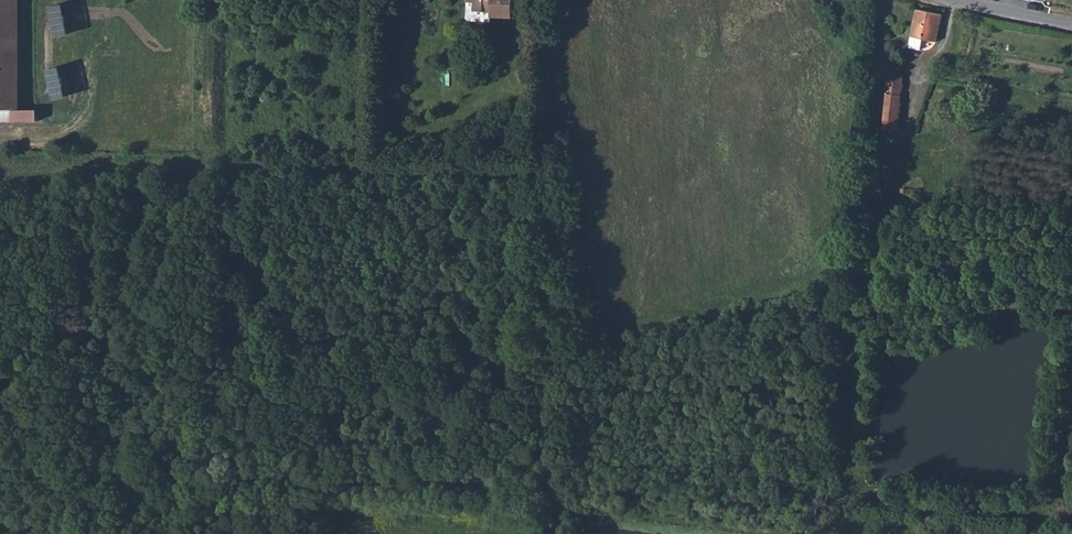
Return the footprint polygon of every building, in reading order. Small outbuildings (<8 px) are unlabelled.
[(36,130),(36,118),(16,118),(18,0),(0,0),(0,129),(36,130)] [(515,0),(470,0),(469,24),(472,27),(494,27),(494,22),(515,21),(515,0)] [(917,14),(911,41),(922,43),(934,46),(939,19),(917,14)] [(911,41),(910,48),(920,50),(922,43),(911,41)] [(901,79),(888,77),(881,135),(892,138),(901,79)]
